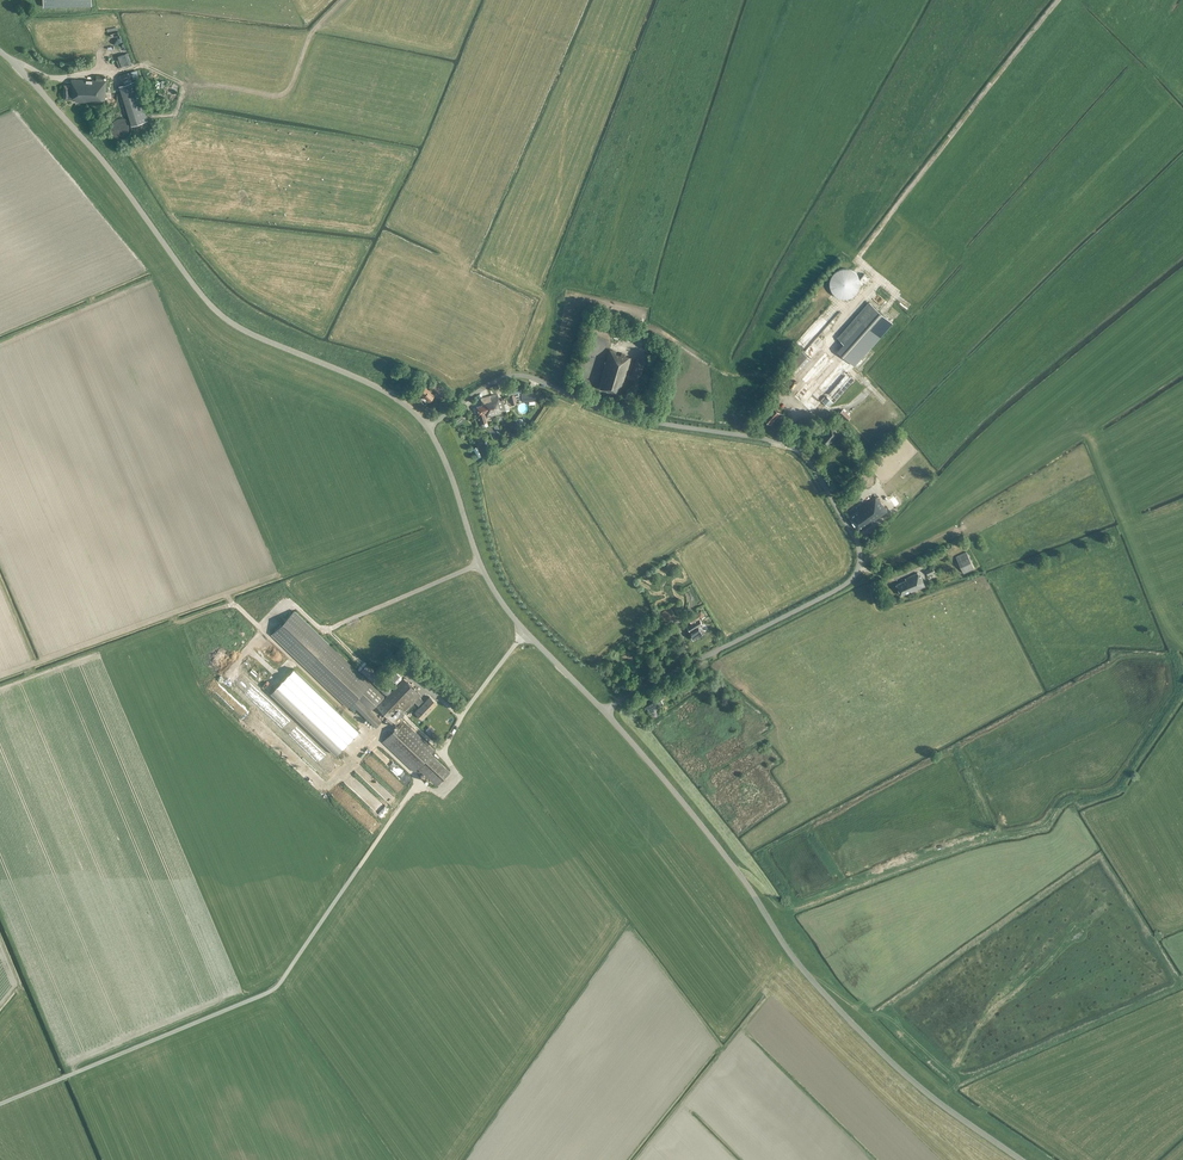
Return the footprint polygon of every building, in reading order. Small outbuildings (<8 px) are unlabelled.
[(126,55),(110,55),(110,68),(127,67),(126,55)] [(138,76),(136,70),(119,75),(121,81),(133,78),(133,77),(138,76)] [(63,85),(63,99),(75,99),(75,101),(105,102),(106,80),(103,80),(103,75),(96,74),(96,79),(75,79),(70,79),(70,85),(63,85)] [(119,85),(131,125),(147,120),(135,80),(119,85)] [(970,135),(981,122),(975,117),(964,130),(970,135)] [(111,127),(111,128),(111,129),(111,130),(111,131),(111,132),(112,133),(112,134),(113,134),(114,135),(114,136),(115,136),(116,137),(117,137),(118,138),(119,138),(120,138),(121,138),(122,138),(123,138),(124,137),(125,137),(126,137),(127,136),(128,135),(129,134),(130,133),(130,132),(130,131),(131,130),(131,129),(131,128),(131,127),(131,126),(131,125),(130,124),(130,123),(129,122),(129,121),(128,121),(127,120),(127,119),(126,119),(125,119),(124,118),(123,118),(122,118),(121,118),(120,118),(119,118),(118,118),(117,118),(116,119),(115,119),(114,120),(114,121),(113,121),(112,122),(112,123),(111,123),(111,124),(111,125),(111,126),(111,127)] [(899,244),(906,248),(912,238),(905,234),(899,244)] [(836,296),(840,298),(844,298),(848,298),(852,296),(855,293),(857,290),(859,286),(859,282),(858,278),(856,274),(853,271),(849,269),(845,268),(840,268),(836,270),(833,272),(830,276),(829,280),(828,285),(830,289),(832,293),(836,296)] [(864,273),(860,278),(865,282),(869,277),(864,273)] [(909,283),(908,290),(910,290),(909,294),(912,295),(912,296),(916,297),(917,290),(915,289),(916,284),(909,283)] [(838,338),(843,343),(831,358),(825,353),(801,379),(805,383),(793,396),(812,412),(822,401),(828,406),(853,377),(841,367),(848,360),(853,365),(879,336),(891,322),(869,302),(838,338)] [(615,333),(612,337),(621,341),(623,336),(615,333)] [(806,338),(807,351),(819,351),(818,338),(806,338)] [(623,382),(630,357),(624,355),(625,354),(609,349),(598,387),(600,387),(600,388),(618,394),(619,389),(620,389),(622,381),(623,382)] [(794,363),(787,370),(794,377),(811,359),(803,351),(793,361),(794,363)] [(641,360),(636,359),(631,375),(636,377),(641,360)] [(418,389),(423,394),(428,389),(423,384),(418,389)] [(423,394),(428,400),(434,395),(432,393),(435,391),(436,392),(439,390),(433,384),(428,389),(423,394)] [(509,388),(507,388),(509,395),(512,403),(517,401),(521,400),(519,393),(519,392),(521,392),(519,385),(514,386),(509,388)] [(535,399),(534,391),(520,392),(521,401),(535,399)] [(497,393),(489,396),(495,414),(505,410),(502,398),(499,399),(497,393)] [(477,407),(482,423),(483,426),(488,425),(487,421),(485,417),(495,414),(489,396),(480,398),(482,405),(477,407)] [(773,407),(765,416),(772,422),(780,413),(773,407)] [(518,419),(512,424),(517,428),(522,424),(518,419)] [(830,427),(829,425),(826,429),(827,431),(823,435),(824,436),(821,440),(827,445),(830,441),(831,442),(838,434),(830,427)] [(855,463),(850,470),(853,472),(858,465),(855,463)] [(857,510),(848,517),(858,531),(886,510),(875,495),(856,508),(857,510)] [(974,568),(966,552),(956,557),(963,573),(974,568)] [(934,571),(932,567),(925,570),(927,575),(934,571)] [(906,580),(896,584),(901,595),(911,590),(911,592),(925,586),(921,576),(920,577),(918,572),(905,578),(906,580)] [(663,622),(675,615),(670,607),(658,614),(663,622)] [(699,619),(699,618),(700,618),(700,619),(705,616),(701,610),(688,618),(691,623),(691,622),(691,623),(687,625),(691,631),(690,632),(691,634),(691,635),(690,636),(692,638),(693,639),(694,639),(703,633),(699,627),(703,624),(699,618),(699,619)] [(397,684),(384,698),(293,611),(271,633),(345,704),(350,709),(353,711),(357,708),(375,726),(381,720),(370,710),(377,702),(379,704),(377,706),(397,725),(382,741),(414,771),(417,767),(436,786),(449,772),(430,754),(434,750),(400,717),(414,702),(419,707),(415,712),(422,719),(437,703),(429,696),(424,702),(419,697),(421,694),(403,678),(398,673),(392,680),(397,684)] [(227,672),(236,664),(231,659),(223,667),(227,672)] [(271,692),(335,754),(358,730),(293,668),(271,692)] [(697,670),(700,676),(705,674),(701,668),(697,670)] [(646,701),(641,703),(645,709),(647,707),(649,710),(652,708),(652,706),(661,700),(660,698),(661,698),(660,696),(663,695),(660,691),(649,697),(648,697),(645,699),(646,701)] [(381,758),(405,781),(408,778),(384,755),(381,758)] [(356,769),(383,797),(388,792),(361,764),(356,769)] [(397,790),(402,785),(394,778),(389,783),(397,790)]
